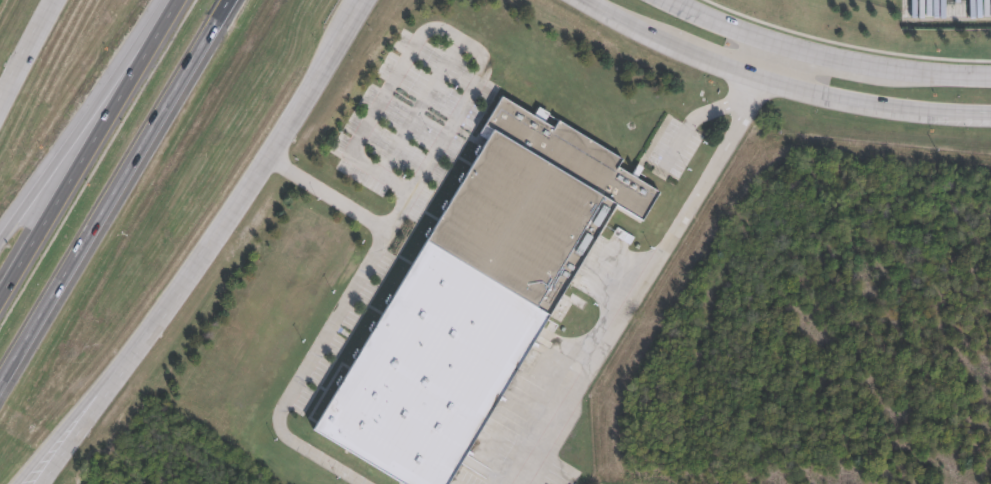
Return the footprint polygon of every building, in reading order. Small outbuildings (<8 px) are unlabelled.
[(542,319),(445,483),(395,483),(308,432),(420,243),(419,243),(481,140),(474,136),(497,99),(550,129),(554,122),(619,161),(615,170),(656,194),(638,223),(608,207),(542,319)]
